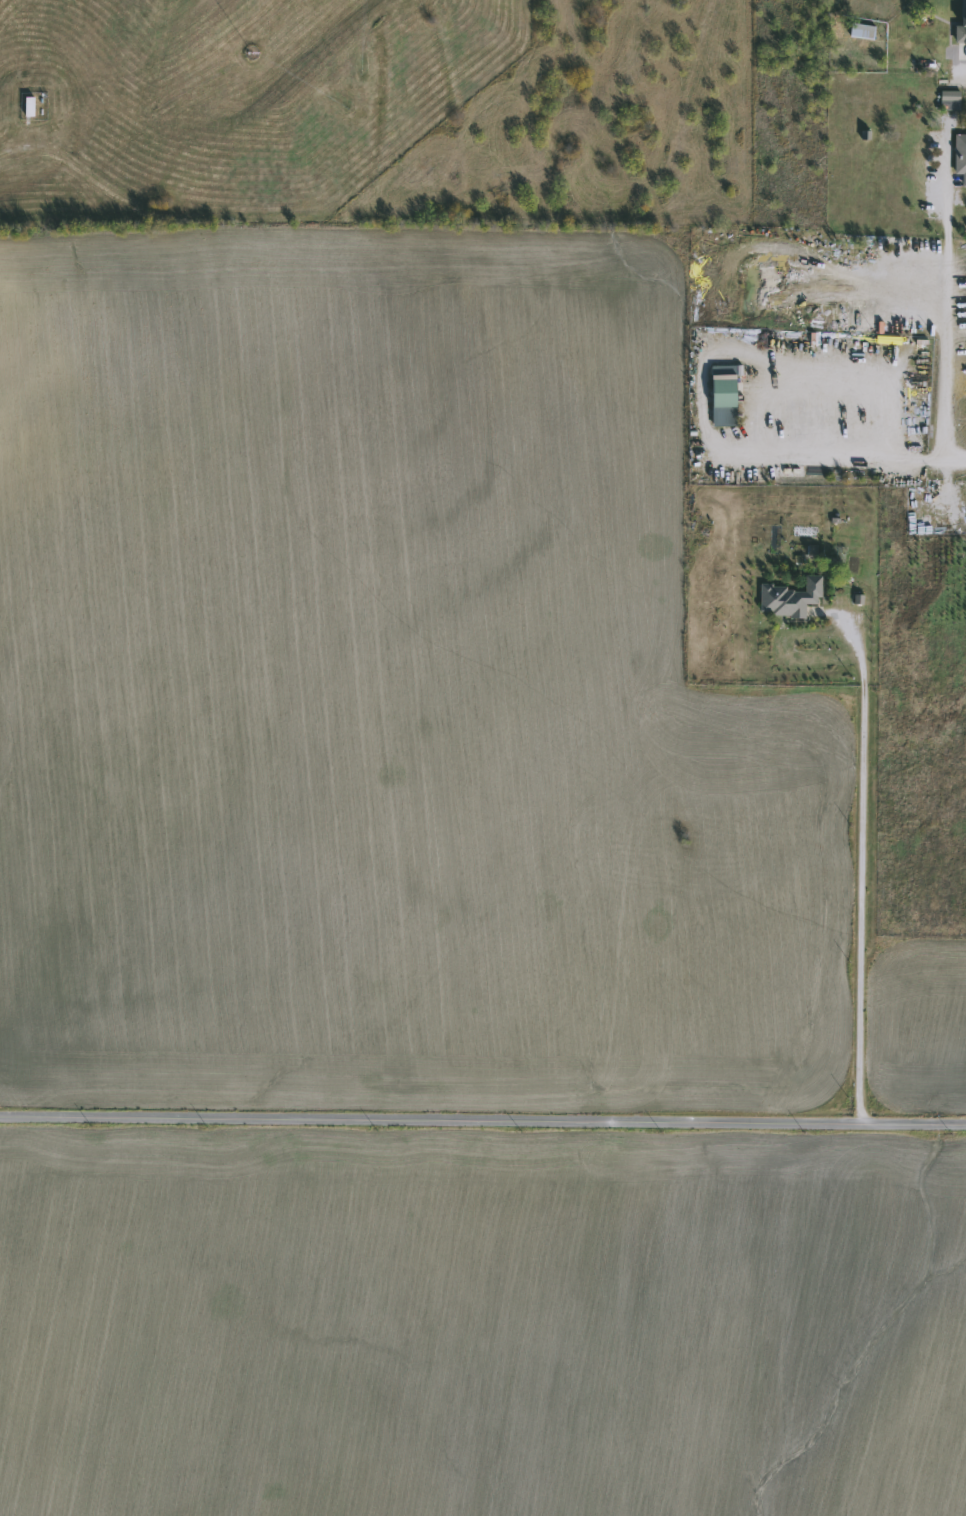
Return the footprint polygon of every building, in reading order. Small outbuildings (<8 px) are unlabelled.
[(965,25),(965,0),(965,43),(958,43),(959,25),(965,25)] [(876,40),(849,36),(851,23),(878,26),(876,40)] [(942,109),(942,91),(962,91),(962,109),(942,109)] [(37,98),(37,116),(27,116),(27,98),(37,98)] [(956,134),(965,134),(965,174),(956,174),(956,134)] [(740,426),(713,426),(713,375),(740,375),(740,426)] [(824,576),(824,605),(808,605),(808,616),(762,616),(762,587),(808,587),(808,576),(824,576)]
